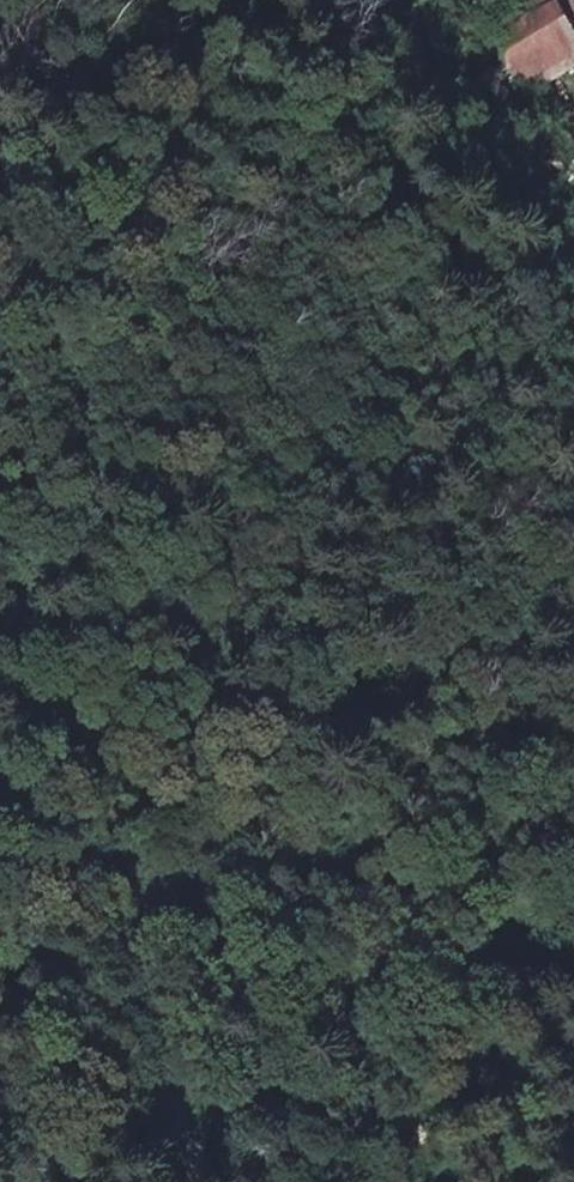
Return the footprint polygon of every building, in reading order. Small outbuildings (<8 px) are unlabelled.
[(573,36),(573,12),(565,0),(529,0),(533,6),(503,29),(531,66),(573,36)] [(531,66),(545,84),(573,62),(573,36),(531,66)]
